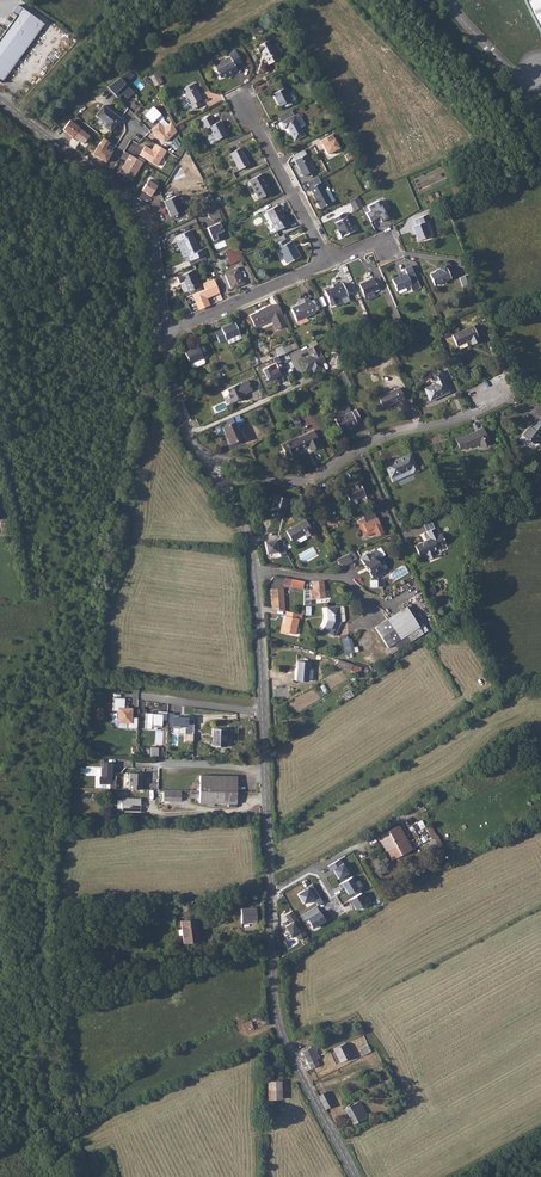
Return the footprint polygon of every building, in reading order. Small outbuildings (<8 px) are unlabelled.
[(540,34),(540,33),(540,0),(523,0),(540,34)] [(16,15),(3,32),(26,48),(44,23),(30,14),(17,4),(11,11),(16,15)] [(1,83),(26,48),(3,32),(0,37),(0,82),(1,83)] [(262,44),(256,47),(259,53),(262,51),(268,64),(278,59),(268,41),(262,44)] [(232,61),(217,69),(216,70),(221,78),(233,71),(233,72),(238,70),(235,66),(241,63),(235,51),(229,55),(230,57),(232,61)] [(230,57),(214,65),(217,69),(232,61),(230,57)] [(138,78),(129,71),(107,87),(118,98),(123,94),(127,100),(135,94),(128,85),(138,78)] [(155,74),(148,77),(153,87),(160,83),(155,74)] [(193,83),(182,89),(193,109),(201,104),(199,100),(201,99),(193,83)] [(287,94),(287,93),(284,88),(273,93),(279,106),(284,103),(286,107),(296,101),(297,99),(296,97),(294,97),(291,92),(287,94)] [(110,131),(117,123),(120,118),(103,105),(95,115),(106,123),(104,126),(110,131)] [(153,123),(162,114),(153,106),(144,114),(153,123)] [(291,109),(277,116),(281,122),(294,115),(291,109)] [(294,115),(281,122),(284,128),(287,127),(294,140),(305,135),(300,127),(305,125),(300,115),(297,114),(294,115)] [(210,115),(201,119),(205,128),(208,126),(213,134),(216,139),(220,137),(227,134),(220,120),(215,123),(210,115)] [(68,135),(72,138),(79,128),(80,128),(70,120),(63,129),(68,134),(68,135)] [(174,127),(171,121),(164,128),(158,122),(151,130),(162,141),(165,141),(176,131),(174,127)] [(79,128),(72,138),(76,141),(77,139),(83,144),(89,136),(79,128)] [(216,141),(216,139),(213,134),(208,136),(208,138),(210,142),(212,143),(216,141)] [(341,149),(333,135),(321,141),(329,156),(341,149)] [(107,149),(111,141),(103,137),(94,155),(108,162),(113,152),(107,149)] [(157,165),(166,150),(155,143),(152,149),(145,145),(140,155),(157,165)] [(240,147),(230,153),(239,170),(249,164),(240,147)] [(143,162),(130,154),(125,163),(126,163),(125,165),(123,165),(119,172),(132,180),(143,162)] [(306,154),(295,160),(304,176),(315,170),(306,154)] [(261,174),(249,180),(259,199),(271,192),(261,174)] [(310,188),(321,182),(318,176),(306,182),(310,188)] [(147,193),(151,195),(157,185),(148,179),(142,189),(147,192),(147,193)] [(328,187),(324,180),(321,182),(310,188),(314,194),(313,195),(320,208),(331,202),(324,189),(328,187)] [(328,187),(324,189),(331,202),(335,200),(328,187)] [(434,194),(429,196),(432,204),(438,201),(434,194)] [(175,195),(164,200),(171,216),(182,211),(175,195)] [(358,198),(350,202),(354,211),(362,207),(358,198)] [(371,211),(367,213),(372,222),(380,217),(382,222),(389,218),(382,205),(380,206),(378,201),(369,206),(371,211)] [(278,205),(266,211),(270,219),(277,231),(290,224),(286,217),(285,218),(278,205)] [(216,206),(206,210),(209,217),(219,212),(216,206)] [(343,213),(334,217),(336,221),(335,222),(339,230),(337,231),(341,237),(354,231),(346,216),(345,217),(343,213)] [(428,216),(415,220),(417,224),(413,226),(418,240),(430,235),(424,222),(429,220),(428,216)] [(219,238),(217,234),(224,231),(221,222),(208,228),(214,241),(219,238)] [(191,230),(176,236),(178,240),(176,241),(183,257),(188,255),(191,260),(206,253),(204,248),(200,250),(191,230)] [(275,244),(274,245),(276,249),(278,248),(287,263),(300,256),(291,241),(287,243),(285,239),(282,235),(273,240),(275,244)] [(237,244),(224,250),(231,264),(244,258),(243,256),(237,244)] [(404,268),(406,273),(411,284),(414,291),(421,288),(411,265),(404,268)] [(440,269),(429,274),(434,285),(451,277),(445,265),(439,268),(440,269)] [(238,267),(225,273),(232,288),(244,283),(238,267)] [(192,270),(177,277),(180,283),(183,281),(188,292),(200,287),(192,270)] [(406,273),(392,279),(397,290),(401,289),(411,284),(406,273)] [(473,282),(469,273),(459,277),(463,286),(473,282)] [(364,295),(373,291),(374,291),(378,289),(378,288),(382,286),(380,280),(378,277),(374,279),(373,277),(359,284),(364,295)] [(206,289),(193,295),(200,310),(211,305),(208,298),(221,293),(215,278),(203,283),(206,289)] [(342,283),(324,291),(331,306),(338,303),(336,300),(347,294),(342,283)] [(300,306),(292,310),(297,320),(315,312),(309,298),(304,300),(305,302),(299,305),(300,306)] [(255,327),(266,322),(271,320),(275,318),(280,327),(287,324),(279,305),(273,308),(272,306),(271,304),(265,307),(266,308),(250,316),(255,327)] [(397,325),(398,325),(403,323),(395,306),(390,309),(397,325)] [(271,320),(275,329),(280,327),(275,318),(271,320)] [(226,340),(227,339),(236,335),(239,333),(235,322),(221,328),(222,329),(214,332),(218,341),(225,339),(226,340)] [(473,325),(452,335),(457,346),(470,340),(472,344),(480,341),(473,325)] [(236,335),(227,339),(229,343),(238,339),(236,335)] [(287,351),(293,349),(291,344),(283,348),(282,345),(275,348),(278,355),(287,351)] [(310,356),(299,361),(304,372),(311,368),(313,373),(323,368),(321,364),(324,362),(320,351),(317,344),(307,349),(310,356)] [(198,346),(185,352),(190,363),(191,363),(203,357),(204,357),(203,356),(207,354),(203,345),(199,346),(198,346)] [(278,355),(277,356),(280,361),(283,368),(286,374),(296,370),(287,351),(278,355)] [(203,357),(191,363),(192,366),(194,367),(204,363),(205,361),(203,357)] [(283,368),(280,361),(276,363),(278,368),(272,370),(270,366),(263,369),(269,381),(282,375),(280,370),(283,368)] [(440,372),(433,374),(432,375),(436,383),(424,388),(430,400),(449,392),(440,372)] [(228,392),(227,394),(231,402),(244,396),(243,393),(252,389),(247,379),(239,383),(238,382),(226,388),(228,392)] [(399,387),(378,397),(383,407),(404,398),(399,387)] [(195,394),(189,397),(191,402),(197,400),(195,394)] [(337,410),(341,417),(351,412),(348,405),(337,410)] [(351,412),(341,417),(335,419),(340,431),(357,423),(356,421),(360,420),(356,410),(351,412)] [(523,435),(534,443),(540,435),(540,412),(539,415),(537,414),(532,420),(534,421),(531,425),(532,425),(531,427),(529,427),(523,435)] [(232,417),(224,421),(225,426),(234,422),(232,417)] [(234,422),(225,426),(222,427),(225,434),(230,444),(244,438),(240,430),(239,430),(234,422)] [(461,436),(456,439),(460,449),(466,446),(467,448),(480,442),(481,446),(489,442),(482,428),(462,437),(461,436)] [(313,431),(290,441),(282,445),(288,459),(296,454),(295,452),(308,446),(310,450),(320,446),(313,431)] [(239,441),(242,447),(248,445),(245,439),(239,441)] [(385,465),(390,477),(411,469),(413,473),(418,470),(410,453),(385,465)] [(411,469),(390,477),(393,482),(413,473),(411,469)] [(344,490),(349,501),(354,499),(364,494),(358,481),(352,484),(353,486),(344,490)] [(290,499),(274,495),(273,500),(271,511),(277,513),(277,515),(283,517),(287,504),(289,504),(290,499)] [(364,518),(358,521),(362,531),(364,536),(368,534),(374,531),(376,535),(385,531),(383,526),(381,522),(379,523),(372,509),(362,513),(364,518)] [(305,520),(286,531),(290,538),(291,541),(304,534),(305,536),(312,532),(305,520)] [(437,535),(434,527),(426,531),(429,538),(414,545),(420,556),(425,554),(427,559),(435,556),(433,550),(438,548),(437,547),(442,545),(440,541),(444,539),(441,533),(437,535)] [(282,537),(277,540),(265,541),(267,554),(280,552),(281,556),(286,554),(283,546),(285,545),(282,537)] [(378,553),(376,549),(366,555),(365,553),(360,556),(366,566),(367,565),(370,570),(369,571),(374,580),(371,580),(371,586),(382,586),(382,579),(380,579),(378,579),(376,576),(384,571),(377,560),(381,558),(379,554),(378,554),(378,553)] [(338,557),(336,558),(338,563),(344,565),(352,561),(348,553),(338,557)] [(302,588),(304,580),(292,578),(290,585),(302,588)] [(304,590),(303,605),(310,604),(310,599),(325,598),(323,580),(320,580),(312,581),(313,589),(304,590)] [(270,588),(271,607),(284,610),(282,587),(270,588)] [(414,618),(411,614),(415,612),(410,604),(375,628),(388,647),(394,643),(398,649),(423,633),(414,618)] [(323,631),(334,636),(341,621),(339,606),(327,607),(328,619),(323,631)] [(297,612),(286,610),(285,615),(284,615),(282,625),(281,625),(279,632),(285,633),(285,632),(294,633),(297,617),(296,617),(297,612)] [(492,618),(481,623),(484,629),(495,625),(492,618)] [(345,655),(359,652),(358,646),(354,647),(352,636),(342,638),(345,655)] [(297,661),(296,680),(308,681),(309,662),(297,661)] [(353,665),(351,670),(359,673),(361,667),(353,665)] [(127,728),(137,729),(138,717),(132,717),(132,708),(125,708),(125,698),(113,698),(113,711),(118,711),(118,722),(127,723),(127,728)] [(157,711),(157,713),(162,714),(162,720),(167,721),(168,714),(168,712),(157,711)] [(151,729),(151,727),(152,725),(162,726),(162,720),(162,714),(157,713),(152,713),(151,716),(146,715),(145,729),(151,729)] [(185,734),(193,734),(194,718),(190,718),(190,715),(184,715),(184,716),(184,717),(182,717),(182,716),(173,715),(173,726),(173,728),(179,728),(179,724),(187,724),(187,727),(185,727),(185,734)] [(213,728),(212,744),(212,746),(226,746),(226,729),(213,728)] [(522,749),(520,746),(518,744),(506,752),(509,757),(522,749)] [(162,747),(151,747),(151,756),(162,756),(162,747)] [(114,778),(113,763),(102,763),(102,777),(100,777),(100,784),(112,784),(112,778),(114,778)] [(129,773),(129,789),(141,789),(142,789),(142,779),(143,779),(143,773),(129,773)] [(200,775),(200,790),(237,791),(237,776),(230,775),(200,775)] [(181,790),(163,790),(162,800),(181,800),(181,790)] [(237,791),(200,790),(199,803),(229,803),(229,807),(236,807),(237,791)] [(121,811),(140,812),(140,798),(122,797),(121,811)] [(384,839),(380,841),(386,851),(387,851),(396,846),(401,855),(407,852),(406,850),(411,847),(398,825),(381,835),(384,839)] [(396,846),(387,851),(391,857),(393,860),(401,855),(396,846)] [(345,855),(329,865),(339,880),(355,869),(345,855)] [(342,882),(347,894),(359,889),(354,876),(342,882)] [(298,893),(307,907),(316,902),(319,905),(324,902),(313,884),(298,893)] [(356,910),(368,902),(362,892),(350,899),(356,910)] [(178,904),(179,912),(188,911),(187,907),(186,902),(178,904)] [(318,905),(302,916),(311,930),(327,920),(318,905)] [(304,928),(300,930),(294,921),(298,919),(293,910),(285,914),(291,923),(285,926),(292,937),(296,935),(299,939),(307,934),(304,928)] [(284,926),(290,923),(284,914),(279,917),(284,926)] [(196,918),(181,920),(184,943),(199,940),(198,932),(196,932),(196,927),(197,926),(196,918)] [(246,1032),(264,1027),(261,1018),(243,1023),(246,1032)] [(345,1043),(334,1049),(340,1062),(352,1056),(345,1043)] [(368,1044),(359,1048),(363,1055),(371,1051),(368,1044)] [(309,1064),(311,1068),(319,1064),(317,1059),(320,1057),(319,1056),(314,1046),(303,1051),(306,1059),(304,1060),(307,1064),(309,1064)] [(281,1081),(268,1081),(268,1099),(282,1099),(281,1081)] [(326,1091),(318,1095),(326,1109),(333,1104),(326,1091)] [(345,1108),(353,1123),(367,1115),(359,1101),(345,1108)]
